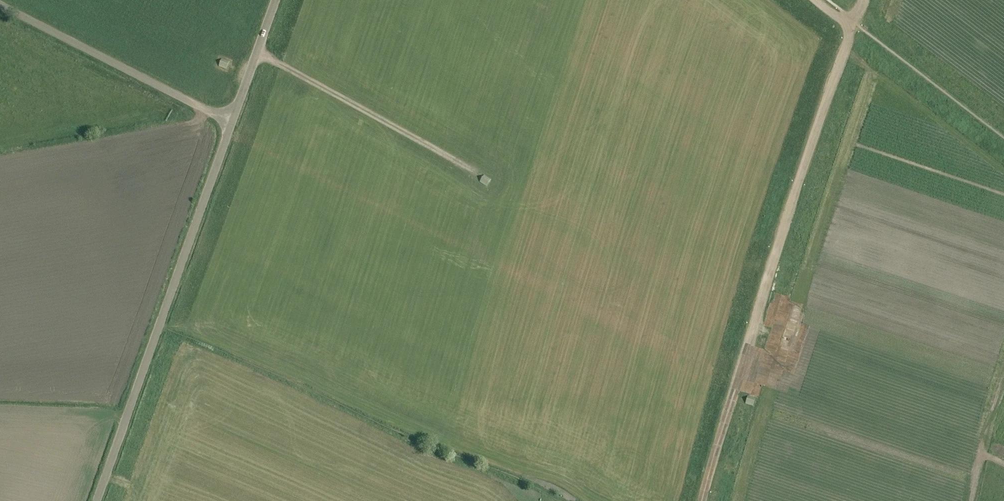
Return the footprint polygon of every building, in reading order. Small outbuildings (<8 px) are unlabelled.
[(229,61),(222,58),(219,65),(227,68),(229,61)] [(491,178),(484,174),(479,182),(486,186),(491,178)] [(791,336),(784,333),(781,341),(789,343),(791,336)]
